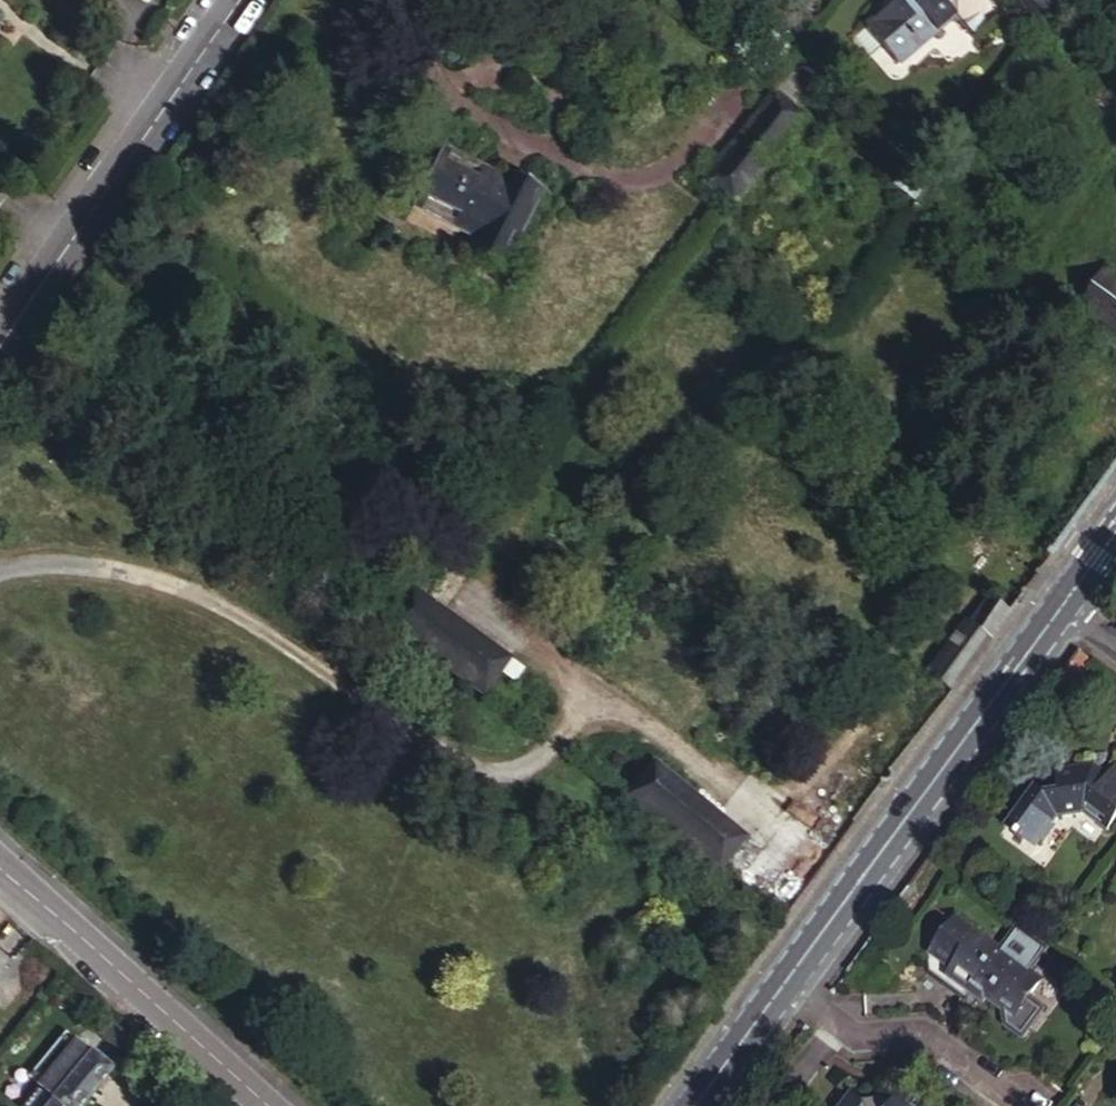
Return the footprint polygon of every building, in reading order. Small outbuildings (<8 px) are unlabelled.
[(976,41),(944,4),(948,0),(895,0),(867,25),(901,65),(927,41),(949,65),(976,41)] [(732,206),(806,117),(777,93),(704,183),(728,204),(732,206)] [(499,271),(541,189),(510,173),(504,184),(438,150),(410,205),(476,238),(467,255),(499,271)] [(1115,328),(1115,278),(1105,270),(1081,302),(1115,328)] [(482,697),(510,661),(411,588),(384,625),(482,697)] [(952,690),(1010,615),(989,599),(971,623),(967,620),(926,670),(952,690)] [(1093,659),(1079,649),(1063,672),(1077,682),(1093,659)] [(1044,828),(1058,811),(1064,804),(1091,800),(1115,818),(1115,817),(1115,761),(1115,762),(1103,752),(1103,751),(1097,752),(1096,754),(1063,759),(1065,776),(1052,778),(1041,771),(1010,813),(1039,835),(1044,828)] [(718,875),(748,838),(654,762),(625,799),(718,875)] [(1058,811),(1044,828),(1053,827),(1059,819),(1058,811)] [(982,970),(995,980),(992,985),(1009,999),(1011,1014),(1028,1027),(1048,1000),(1032,988),(1048,967),(963,904),(933,945),(936,959),(970,985),(978,974),(982,970)] [(978,974),(992,985),(995,980),(982,970),(978,974)] [(111,1068),(91,1050),(89,1053),(74,1040),(18,1105),(19,1105),(79,1105),(111,1068)] [(905,1076),(899,1083),(878,1083),(849,1085),(833,1105),(945,1105),(905,1076)]
